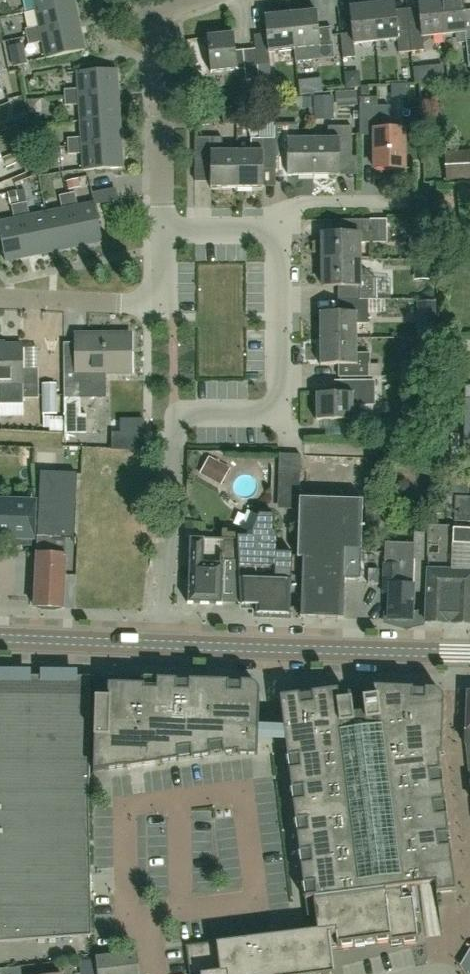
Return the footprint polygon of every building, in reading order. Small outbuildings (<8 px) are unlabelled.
[(37,9),(75,1),(75,0),(35,0),(37,9)] [(371,0),(364,0),(364,5),(349,7),(352,32),(340,34),(342,58),(355,57),(354,44),(375,42),(371,0)] [(375,42),(397,39),(398,53),(411,52),(409,27),(397,29),(394,2),(380,3),(379,0),(371,0),(375,42)] [(441,0),(421,0),(418,0),(421,26),(409,27),(411,52),(423,50),(422,37),(444,34),(441,0)] [(469,65),(469,15),(464,16),(462,0),(441,0),(444,34),(466,32),(469,65)] [(75,1),(37,9),(40,25),(26,28),(28,37),(81,24),(75,1)] [(291,13),(295,50),(321,47),(323,59),(334,58),(331,28),(318,30),(316,11),(291,13)] [(272,78),(271,64),(269,52),(295,50),(291,13),(265,16),(267,34),(255,35),(256,49),(260,79),(272,78)] [(81,24),(28,37),(30,44),(44,41),(48,58),(86,49),(81,24)] [(211,73),(237,70),(234,33),(207,35),(211,73)] [(243,51),(245,69),(246,81),(260,79),(256,49),(243,51)] [(67,87),(68,96),(120,92),(118,67),(83,70),(84,86),(67,87)] [(120,92),(68,96),(68,103),(85,102),(86,119),(121,117),(120,92)] [(374,168),(403,168),(403,130),(388,130),(388,106),(377,106),(377,96),(359,97),(360,135),(373,135),(374,168)] [(121,117),(86,119),(87,135),(70,136),(70,144),(123,141),(121,117)] [(337,138),(313,138),(313,176),(340,175),(340,156),(351,156),(351,125),(337,126),(337,138)] [(274,126),(275,139),(276,158),(287,157),(288,176),(313,176),(313,138),(287,139),(287,126),(274,126)] [(222,137),(211,138),(194,138),(195,162),(211,162),(211,189),(237,188),(237,150),(222,151),(222,137)] [(251,150),(237,150),(237,188),(263,188),(263,170),(276,170),(276,158),(275,139),(251,140),(251,150)] [(123,141),(70,144),(71,152),(88,151),(89,168),(125,166),(123,141)] [(445,151),(447,180),(469,179),(469,150),(445,151)] [(2,162),(4,167),(0,168),(0,181),(29,170),(23,154),(2,162)] [(77,192),(67,194),(77,247),(102,242),(94,203),(80,206),(77,192)] [(61,195),(64,209),(46,213),(53,251),(77,247),(67,194),(61,195)] [(46,213),(32,215),(29,201),(19,203),(30,256),(53,251),(46,213)] [(19,203),(14,204),(17,219),(0,222),(0,237),(5,261),(30,256),(19,203)] [(322,234),(322,259),(360,259),(360,242),(372,242),(371,219),(347,219),(347,233),(322,234)] [(376,299),(376,278),(365,270),(360,270),(360,259),(322,259),(323,286),(348,285),(348,299),(348,300),(368,300),(376,299)] [(348,300),(348,299),(339,300),(339,312),(319,312),(320,338),(357,338),(357,323),(369,323),(368,300),(348,300)] [(420,305),(420,337),(436,336),(436,304),(420,305)] [(81,415),(81,413),(81,380),(104,380),(104,371),(132,371),(132,334),(76,334),(77,365),(64,365),(64,415),(64,432),(65,432),(86,433),(86,415),(81,415)] [(357,353),(357,338),(320,338),(320,365),(339,364),(339,377),(369,376),(368,364),(371,364),(370,353),(357,353)] [(23,398),(39,397),(38,367),(22,368),(22,343),(0,343),(0,404),(23,403),(23,398)] [(353,420),(353,405),(375,405),(374,392),(374,380),(335,380),(335,393),(316,393),(316,420),(353,420)] [(42,383),(43,413),(58,413),(57,383),(42,383)] [(406,419),(384,419),(384,437),(406,437),(406,419)] [(354,443),(315,444),(316,457),(354,455),(354,443)] [(442,457),(442,449),(418,449),(418,457),(442,457)] [(333,460),(333,469),(352,470),(353,461),(333,460)] [(454,522),(469,523),(469,496),(469,462),(449,462),(447,526),(454,526),(454,522)] [(205,479),(229,486),(233,472),(208,465),(205,479)] [(74,538),(75,504),(77,472),(40,471),(39,503),(38,537),(74,538)] [(278,472),(278,498),(299,498),(299,473),(280,472),(278,472)] [(362,500),(299,498),(297,558),(303,558),(301,617),(342,619),(344,580),(359,580),(362,500)] [(33,504),(0,503),(0,536),(32,537),(33,504)] [(237,537),(237,540),(189,538),(187,603),(221,604),(221,600),(238,601),(238,603),(241,604),(241,605),(252,605),(254,609),(256,609),(256,615),(292,616),(292,613),(290,613),(291,593),(299,594),(298,575),(292,575),(292,553),(276,552),(277,532),(272,532),(272,515),(259,514),(250,533),(248,533),(245,536),(246,537),(237,537)] [(428,623),(469,625),(469,527),(430,526),(429,573),(429,577),(428,623)] [(185,527),(185,537),(201,537),(201,528),(185,527)] [(414,576),(429,577),(429,573),(428,573),(428,533),(415,533),(414,560),(385,559),(385,564),(383,594),(390,595),(389,611),(386,612),(387,613),(389,620),(397,622),(405,620),(405,622),(415,619),(413,612),(413,592),(414,576)] [(38,538),(37,554),(35,606),(63,607),(66,540),(38,538)] [(368,584),(379,584),(378,569),(368,569),(368,584)] [(90,676),(0,675),(0,739),(90,739),(90,676)] [(254,683),(249,681),(105,677),(105,683),(108,683),(108,689),(96,689),(94,772),(126,767),(127,768),(160,764),(160,763),(238,753),(238,755),(258,756),(260,693),(258,687),(254,683)] [(315,900),(412,887),(436,884),(437,893),(456,890),(455,879),(456,879),(440,754),(443,754),(444,731),(446,703),(446,698),(444,694),(440,690),(436,689),(376,686),(377,696),(341,700),(340,689),(282,696),(311,929),(317,928),(315,900)] [(91,935),(89,800),(89,795),(90,739),(0,739),(0,941),(91,935)] [(187,945),(190,973),(316,973),(318,973),(335,973),(332,947),(355,944),(355,940),(375,937),(376,941),(402,938),(402,942),(419,940),(412,887),(315,900),(317,928),(311,929),(187,945)] [(137,952),(95,957),(97,973),(139,973),(137,952)]
